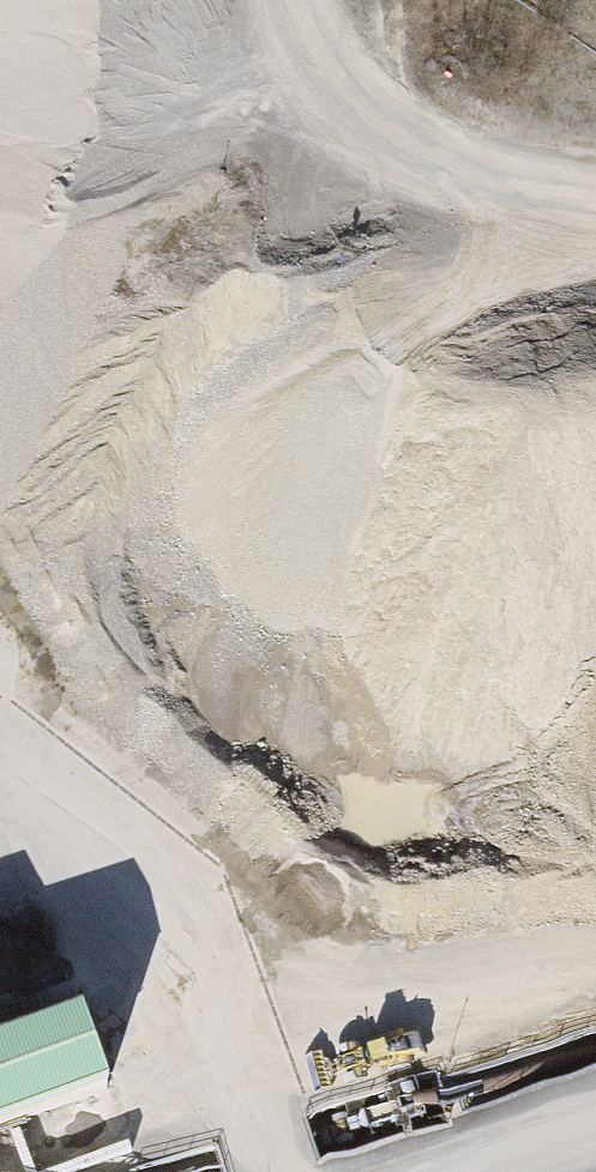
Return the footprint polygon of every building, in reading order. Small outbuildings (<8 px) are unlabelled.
[(106,1105),(69,999),(16,1018),(23,1039),(0,1047),(0,1142),(106,1105)]
